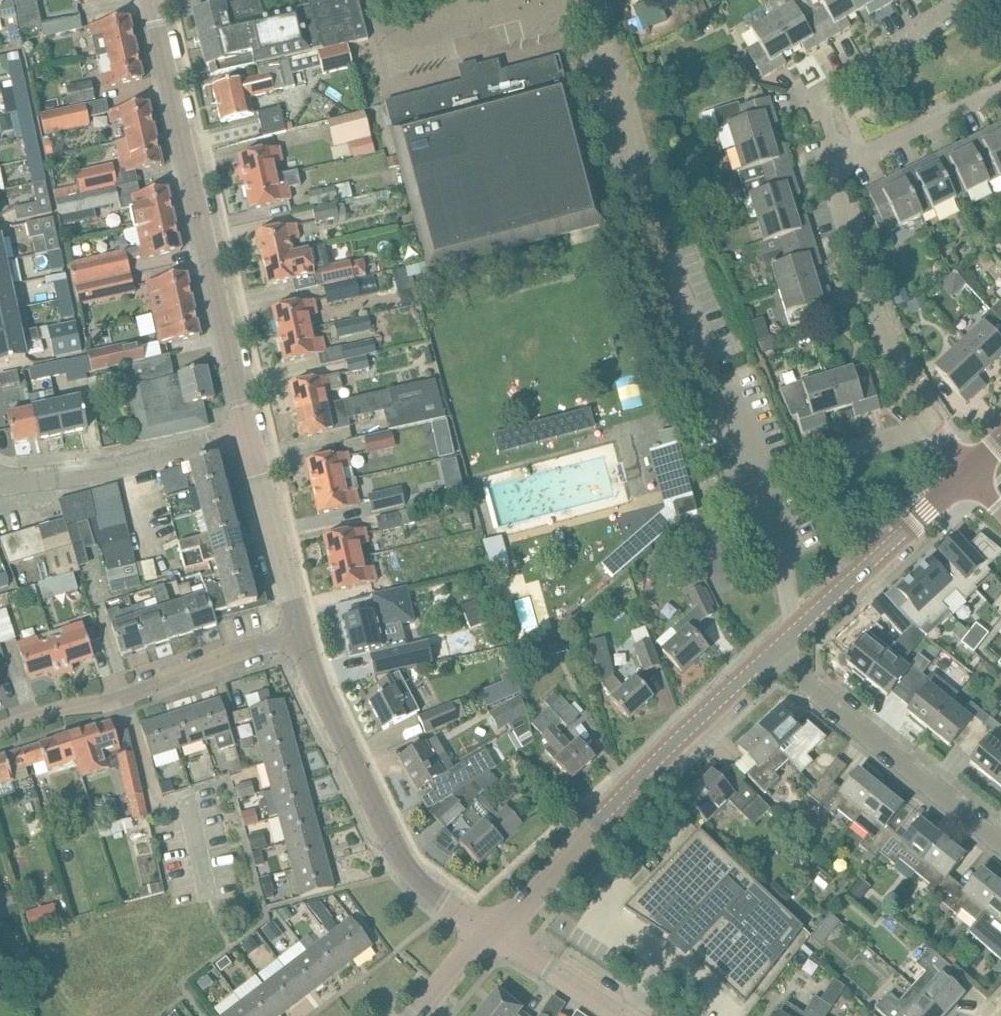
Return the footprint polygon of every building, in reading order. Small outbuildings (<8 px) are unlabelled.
[(17,18),(13,0),(0,0),(0,21),(17,18)] [(37,0),(13,0),(17,18),(20,30),(43,25),(37,0)] [(358,0),(308,0),(311,11),(275,19),(271,0),(250,0),(225,6),(224,4),(195,12),(208,66),(209,66),(211,76),(239,69),(239,70),(257,66),(289,59),(314,53),(314,52),(346,44),(346,45),(368,40),(358,0)] [(703,0),(694,0),(687,2),(693,18),(708,13),(703,0)] [(767,6),(792,50),(801,45),(806,53),(829,40),(806,0),(773,0),(769,3),(770,4),(767,6)] [(829,40),(851,27),(846,19),(857,13),(849,0),(806,0),(829,40)] [(857,13),(866,8),(870,16),(894,2),(893,0),(849,0),(857,13)] [(792,50),(767,6),(766,6),(773,18),(751,31),(760,45),(747,52),(763,78),(786,65),(781,57),(792,50)] [(83,31),(80,18),(42,26),(44,39),(83,31)] [(94,39),(98,58),(136,50),(129,18),(110,22),(90,27),(92,39),(94,39)] [(21,35),(8,38),(10,46),(23,43),(21,35)] [(319,54),(324,74),(352,67),(346,46),(319,54)] [(136,50),(98,58),(102,77),(104,89),(124,85),(143,80),(136,50)] [(567,85),(559,57),(501,72),(499,61),(461,71),(464,82),(385,103),(430,270),(605,224),(568,84),(567,85)] [(257,66),(260,77),(244,81),(243,80),(230,84),(229,82),(226,82),(227,84),(213,88),(222,123),(243,118),(252,116),(249,99),(274,92),(296,87),(294,77),(289,59),(257,66)] [(9,63),(12,82),(26,80),(22,62),(9,63)] [(67,88),(70,105),(95,100),(92,83),(67,88)] [(30,109),(26,87),(24,87),(13,89),(18,112),(19,112),(30,109)] [(728,125),(736,149),(772,138),(768,127),(777,124),(769,98),(741,107),(740,103),(714,111),(719,128),(728,125)] [(124,122),(128,140),(155,134),(148,104),(129,108),(109,113),(112,125),(124,122)] [(19,112),(11,113),(17,138),(24,136),(37,133),(32,109),(19,112)] [(42,119),(46,136),(90,125),(86,109),(42,119)] [(261,134),(280,132),(278,109),(258,111),(261,134)] [(365,112),(342,118),(329,121),(335,147),(351,143),(355,158),(376,153),(365,112)] [(968,141),(989,184),(1000,178),(1000,125),(968,141)] [(37,133),(24,136),(29,161),(42,158),(37,133)] [(155,134),(128,140),(116,143),(124,175),(143,170),(162,166),(155,134)] [(740,172),(744,186),(791,170),(784,146),(775,148),(772,138),(736,149),(742,171),(740,172)] [(44,142),(47,156),(54,154),(51,140),(44,142)] [(968,141),(934,157),(955,200),(989,184),(968,141)] [(239,157),(245,183),(276,177),(273,165),(283,163),(279,148),(239,157)] [(934,157),(901,174),(922,217),(955,200),(934,157)] [(47,182),(42,158),(29,161),(34,185),(47,182)] [(81,185),(83,195),(118,187),(113,165),(78,172),(81,185)] [(751,198),(758,220),(794,208),(790,198),(799,195),(791,170),(744,186),(748,199),(751,198)] [(276,177),(245,183),(251,210),(271,205),(291,201),(289,190),(301,188),(297,172),(276,177)] [(922,217),(901,174),(867,190),(888,233),(906,224),(922,217)] [(53,214),(47,182),(34,185),(38,204),(15,209),(18,222),(53,214)] [(339,200),(353,197),(350,183),(334,187),(335,189),(308,195),(311,207),(339,201),(339,200)] [(55,191),(57,201),(83,195),(81,185),(55,191)] [(702,187),(692,192),(696,199),(706,194),(702,187)] [(116,188),(57,202),(63,227),(98,219),(96,210),(120,204),(116,188)] [(148,194),(128,198),(135,229),(174,221),(167,189),(148,194)] [(707,199),(699,201),(701,213),(710,211),(707,199)] [(347,215),(345,204),(337,206),(337,204),(313,210),(315,223),(347,215)] [(760,243),(764,257),(814,242),(806,217),(797,219),(794,208),(758,220),(764,242),(760,243)] [(54,218),(27,224),(30,240),(33,239),(37,256),(49,253),(61,251),(54,218)] [(135,229),(125,231),(127,240),(134,245),(138,244),(139,248),(71,263),(75,286),(131,273),(128,261),(142,258),(143,260),(181,251),(174,221),(135,229)] [(256,233),(263,261),(294,254),(291,242),(300,240),(296,224),(256,233)] [(773,270),(780,291),(816,280),(812,269),(821,266),(814,242),(764,257),(768,271),(773,270)] [(315,276),(313,266),(328,262),(325,246),(294,254),(263,261),(268,286),(315,276)] [(65,269),(62,250),(61,251),(49,253),(53,271),(65,269)] [(0,263),(0,288),(10,286),(10,284),(30,280),(29,273),(21,274),(18,259),(5,261),(0,263)] [(352,262),(320,269),(324,285),(355,278),(352,262)] [(953,275),(939,288),(950,299),(964,287),(953,275)] [(131,276),(77,288),(81,306),(135,294),(131,276)] [(163,293),(167,312),(193,306),(187,276),(147,285),(150,296),(163,293)] [(366,277),(357,279),(360,292),(369,290),(366,277)] [(360,292),(357,279),(324,287),(329,305),(362,298),(360,292)] [(59,300),(71,297),(68,280),(55,282),(59,300)] [(816,280),(780,291),(790,326),(791,326),(791,327),(836,313),(828,288),(819,291),(816,280)] [(15,310),(10,286),(0,288),(0,313),(15,310)] [(905,289),(890,294),(895,308),(909,303),(905,289)] [(412,290),(400,293),(403,305),(416,302),(412,290)] [(71,297),(59,300),(62,319),(75,317),(71,297)] [(921,298),(904,305),(909,316),(926,309),(921,298)] [(273,310),(279,336),(311,329),(308,317),(317,315),(313,301),(273,310)] [(990,311),(1000,322),(1000,304),(1000,302),(990,311)] [(167,312),(136,319),(141,339),(158,335),(161,346),(200,337),(193,306),(167,312)] [(20,334),(15,310),(0,313),(0,338),(20,334)] [(965,342),(989,368),(1000,358),(1000,360),(1000,322),(990,311),(981,320),(984,324),(965,342)] [(336,324),(339,339),(373,331),(370,317),(336,324)] [(763,319),(751,322),(758,343),(770,339),(763,319)] [(83,353),(77,323),(49,328),(55,358),(83,353)] [(84,330),(87,343),(101,340),(97,327),(84,330)] [(311,329),(279,336),(285,362),(325,353),(322,340),(313,341),(311,329)] [(0,338),(0,364),(26,358),(23,344),(38,341),(39,333),(38,330),(20,334),(0,338)] [(378,352),(375,341),(342,348),(345,359),(378,352)] [(989,368),(965,342),(935,369),(967,404),(986,386),(978,378),(989,368)] [(90,356),(93,372),(126,365),(143,361),(140,344),(90,356)] [(170,355),(143,361),(126,365),(143,440),(207,426),(203,408),(199,409),(198,403),(214,400),(207,368),(179,374),(180,376),(174,377),(169,357),(171,356),(170,355)] [(65,361),(68,374),(70,383),(89,380),(87,373),(93,372),(90,356),(65,361)] [(347,361),(350,373),(371,369),(368,357),(347,361)] [(65,361),(48,365),(51,377),(68,374),(65,361)] [(51,377),(48,365),(30,368),(33,381),(51,377)] [(828,377),(839,411),(852,407),(856,417),(881,410),(867,365),(848,371),(828,377)] [(839,411),(828,377),(826,370),(800,378),(802,382),(780,391),(792,418),(797,416),(803,434),(828,426),(825,415),(839,411)] [(22,384),(19,371),(1,375),(4,387),(22,384)] [(325,394),(343,389),(339,375),(290,386),(296,412),(328,405),(325,394)] [(328,405),(296,412),(302,439),(322,434),(342,430),(350,428),(349,419),(385,411),(396,409),(400,429),(447,419),(437,381),(391,391),(328,405)] [(81,400),(57,405),(63,434),(87,429),(81,400)] [(57,405),(33,410),(39,439),(63,434),(57,405)] [(590,409),(492,432),(496,451),(594,429),(590,409)] [(39,439),(33,410),(8,416),(14,445),(39,439)] [(435,437),(451,433),(448,420),(432,423),(435,437)] [(689,484),(675,430),(660,434),(664,448),(654,450),(665,490),(661,491),(663,500),(676,497),(673,488),(689,484)] [(366,439),(369,454),(397,448),(394,433),(366,439)] [(308,462),(313,488),(345,481),(342,470),(351,468),(348,453),(308,462)] [(218,459),(189,466),(196,493),(225,485),(218,459)] [(167,500),(167,501),(196,493),(189,466),(160,474),(167,500)] [(462,476),(445,479),(449,497),(466,493),(462,476)] [(345,481),(313,488),(319,515),(359,506),(356,491),(347,493),(345,481)] [(167,501),(173,523),(232,508),(225,485),(196,493),(167,501)] [(116,486),(90,493),(93,507),(120,501),(116,486)] [(402,488),(369,496),(373,513),(406,505),(402,488)] [(90,493),(59,501),(65,520),(74,547),(84,544),(79,525),(89,522),(96,520),(93,507),(90,493)] [(693,500),(673,505),(676,519),(697,514),(693,500)] [(120,501),(93,507),(96,520),(123,514),(121,505),(120,501)] [(238,532),(232,508),(173,523),(173,524),(179,548),(203,541),(238,532)] [(469,510),(460,513),(464,527),(473,524),(469,510)] [(416,524),(413,511),(377,518),(380,532),(416,524)] [(96,520),(89,522),(91,535),(126,527),(123,514),(96,520)] [(609,573),(614,578),(677,523),(675,520),(676,519),(674,516),(609,573)] [(74,547),(65,520),(38,528),(47,555),(48,555),(74,547)] [(89,522),(79,525),(84,544),(85,550),(94,547),(91,535),(89,522)] [(126,527),(91,535),(94,547),(102,545),(102,547),(129,540),(126,527)] [(10,566),(47,555),(38,528),(1,539),(10,566)] [(325,538),(330,565),(362,558),(359,546),(368,544),(365,529),(325,538)] [(245,556),(238,532),(203,541),(179,548),(186,572),(210,565),(245,556)] [(940,552),(951,564),(977,592),(978,591),(975,587),(991,573),(987,569),(1000,556),(1000,551),(981,535),(968,548),(957,536),(940,552)] [(483,542),(492,570),(496,569),(499,581),(511,578),(508,566),(512,565),(504,536),(483,542)] [(129,540),(102,547),(105,560),(131,553),(129,540)] [(81,572),(74,547),(48,555),(55,579),(57,579),(60,578),(73,574),(81,572)] [(664,547),(656,555),(663,564),(672,556),(664,547)] [(131,553),(105,560),(108,572),(121,569),(134,566),(131,553)] [(251,580),(245,556),(210,565),(213,577),(216,589),(251,580)] [(362,558),(330,565),(336,591),(376,582),(373,567),(364,569),(362,558)] [(931,560),(914,575),(948,612),(951,616),(952,615),(966,602),(977,592),(951,564),(942,572),(931,560)] [(142,565),(134,566),(137,577),(137,579),(145,578),(142,565)] [(134,566),(121,569),(123,580),(137,577),(134,566)] [(121,569),(108,572),(110,583),(123,580),(121,569)] [(0,576),(0,590),(9,587),(10,582),(7,573),(0,576)] [(78,590),(73,574),(60,578),(57,579),(55,579),(39,584),(44,601),(78,590)] [(914,575),(897,591),(908,603),(899,611),(913,626),(914,627),(919,631),(928,623),(931,627),(948,612),(914,575)] [(137,577),(123,580),(126,591),(139,588),(137,579),(137,577)] [(213,577),(202,580),(207,596),(208,599),(214,615),(257,604),(251,580),(216,589),(213,577)] [(123,580),(110,583),(113,594),(126,591),(123,580)] [(184,603),(183,603),(193,633),(217,626),(214,615),(208,599),(207,596),(195,600),(190,584),(179,587),(184,603)] [(156,600),(160,611),(169,641),(193,633),(183,603),(173,607),(165,585),(153,589),(156,600)] [(35,586),(27,588),(30,596),(33,599),(38,597),(35,586)] [(700,587),(688,593),(696,609),(674,630),(680,637),(664,652),(682,672),(707,650),(689,630),(702,619),(703,620),(714,615),(700,587)] [(371,615),(343,621),(350,654),(350,655),(370,651),(375,676),(432,663),(428,643),(407,648),(402,625),(414,622),(407,588),(373,596),(378,614),(372,616),(371,615)] [(993,608),(1000,617),(1000,598),(993,608)] [(144,604),(133,608),(136,619),(146,649),(169,641),(160,611),(148,615),(144,604)] [(883,615),(903,636),(913,627),(899,611),(893,605),(883,615)] [(120,608),(107,612),(112,627),(115,638),(121,657),(146,649),(136,619),(124,622),(121,612),(120,608)] [(1,644),(16,640),(6,610),(0,612),(0,641),(1,644)] [(976,624),(969,634),(972,636),(981,644),(989,634),(980,627),(976,624)] [(65,639),(53,643),(63,674),(73,671),(71,666),(93,658),(83,627),(63,633),(65,639)] [(637,645),(646,671),(661,666),(645,627),(632,632),(637,645)] [(854,653),(846,663),(854,670),(852,672),(864,681),(866,679),(867,680),(889,654),(892,650),(896,644),(876,629),(869,638),(867,636),(853,653),(854,653)] [(969,634),(961,643),(964,646),(974,653),(981,644),(972,636),(969,634)] [(603,638),(590,642),(602,685),(614,698),(612,700),(629,720),(653,698),(636,678),(624,688),(612,675),(603,638)] [(565,641),(549,645),(552,656),(568,651),(565,641)] [(63,674),(53,643),(39,647),(37,642),(18,648),(29,679),(51,672),(53,678),(63,674)] [(889,654),(867,680),(888,697),(896,687),(906,695),(923,675),(931,664),(920,655),(911,666),(892,650),(889,654)] [(406,682),(401,672),(379,684),(384,694),(369,701),(384,731),(420,712),(406,682)] [(923,675),(906,695),(916,703),(908,713),(929,730),(951,703),(958,694),(932,674),(928,679),(923,675)] [(562,698),(533,725),(552,746),(546,752),(572,780),(595,759),(579,741),(571,748),(555,730),(563,723),(567,727),(578,716),(562,698)] [(221,700),(194,708),(204,741),(214,738),(219,752),(236,746),(221,700)] [(254,720),(258,736),(291,727),(283,701),(233,715),(236,725),(254,720)] [(951,703),(929,730),(950,747),(958,737),(969,746),(991,718),(971,703),(964,713),(951,703)] [(460,720),(453,704),(419,718),(426,734),(460,720)] [(194,708),(167,717),(178,750),(204,741),(194,708)] [(780,710),(760,729),(789,760),(796,767),(826,739),(808,722),(802,728),(800,730),(780,710)] [(526,716),(509,726),(522,749),(533,741),(526,716)] [(178,750),(167,717),(141,726),(151,758),(178,750)] [(991,780),(1000,768),(1000,727),(991,718),(969,746),(978,754),(970,763),(991,780)] [(120,749),(111,722),(68,736),(76,762),(82,778),(111,768),(106,754),(120,749)] [(258,736),(265,765),(298,756),(291,727),(258,736)] [(760,729),(739,749),(756,767),(747,775),(761,790),(764,793),(779,779),(775,774),(789,760),(760,729)] [(68,736),(23,751),(28,767),(45,761),(48,772),(76,762),(68,736)] [(424,745),(401,759),(419,790),(429,784),(440,804),(476,779),(490,771),(497,767),(486,750),(466,762),(454,769),(445,754),(434,761),(424,745)] [(0,758),(0,799),(15,794),(12,784),(14,783),(10,773),(28,767),(23,751),(0,758)] [(133,753),(116,757),(127,799),(142,795),(133,753)] [(265,765),(272,791),(305,782),(298,756),(265,765)] [(837,760),(808,795),(811,797),(818,803),(834,784),(847,768),(837,760)] [(242,770),(240,762),(230,765),(232,773),(242,770)] [(991,780),(1000,788),(1000,768),(991,780)] [(729,802),(754,828),(771,811),(731,770),(721,781),(713,773),(684,801),(707,824),(729,802)] [(842,791),(834,784),(818,803),(834,816),(838,810),(853,822),(880,790),(858,772),(842,791)] [(440,804),(430,811),(446,830),(448,829),(461,817),(474,831),(461,844),(460,845),(479,866),(504,843),(502,841),(508,836),(509,837),(523,824),(509,810),(507,807),(493,819),(496,822),(489,827),(485,822),(476,813),(486,804),(480,797),(486,791),(477,780),(440,804)] [(236,787),(240,800),(252,797),(257,795),(253,782),(236,787)] [(273,792),(264,794),(270,818),(279,816),(280,818),(313,809),(305,782),(272,791),(273,792)] [(875,858),(880,853),(895,834),(887,828),(903,808),(880,790),(853,822),(868,834),(859,845),(875,858)] [(142,795),(129,799),(137,834),(151,831),(151,830),(148,815),(143,795),(142,795)] [(811,797),(802,809),(810,815),(818,803),(811,797)] [(52,802),(41,805),(45,818),(56,814),(52,802)] [(280,818),(287,845),(320,836),(313,809),(280,818)] [(254,810),(241,814),(245,826),(258,822),(254,810)] [(900,860),(915,873),(942,840),(920,822),(904,841),(895,834),(880,853),(895,866),(900,860)] [(67,826),(58,829),(62,840),(71,837),(67,826)] [(699,830),(624,909),(672,940),(676,937),(691,951),(690,952),(745,1004),(803,929),(699,830)] [(264,832),(248,836),(252,851),(268,847),(264,832)] [(287,845),(294,871),(327,862),(320,836),(287,845)] [(926,890),(942,903),(957,884),(948,877),(964,858),(942,840),(915,873),(930,885),(926,890)] [(263,852),(254,855),(257,867),(266,865),(263,852)] [(327,862),(294,871),(301,898),(334,889),(327,862)] [(977,922),(1000,893),(1000,888),(981,872),(966,891),(957,884),(942,903),(957,915),(962,910),(977,922)] [(271,878),(262,880),(268,901),(275,899),(274,894),(275,894),(271,878)] [(162,884),(139,890),(142,901),(164,895),(162,884)] [(853,889),(846,897),(856,905),(863,897),(853,889)] [(0,894),(0,910),(16,906),(11,891),(0,894)] [(970,931),(1000,956),(1000,893),(977,922),(970,931)] [(320,903),(307,906),(317,920),(327,912),(320,903)] [(57,905),(28,914),(32,930),(61,921),(57,905)] [(831,914),(819,928),(830,937),(842,923),(831,914)] [(352,919),(330,936),(350,963),(373,946),(352,919)] [(273,922),(262,930),(272,943),(283,935),(273,922)] [(330,936),(308,953),(328,980),(350,963),(330,936)] [(253,938),(243,946),(250,955),(261,948),(253,938)] [(913,988),(944,1015),(945,1015),(964,995),(945,979),(953,970),(952,969),(945,962),(930,949),(916,965),(926,974),(913,988)] [(328,980),(308,953),(293,964),(285,970),(306,997),(328,980)] [(950,956),(945,962),(952,969),(958,963),(950,956)] [(227,958),(216,965),(222,972),(232,965),(227,958)] [(285,970),(263,987),(284,1014),(306,997),(285,970)] [(209,976),(198,984),(205,992),(215,984),(209,976)] [(241,1004),(251,1015),(281,1015),(284,1014),(263,987),(241,1004)] [(913,988),(900,1003),(890,994),(876,1009),(883,1015),(944,1015),(913,988)] [(522,1011),(498,991),(478,1015),(528,1015),(522,1011)] [(835,1005),(820,995),(818,998),(816,997),(809,1008),(807,1007),(803,1014),(787,1004),(779,1015),(827,1015),(835,1005)] [(241,1004),(225,1015),(251,1015),(241,1004)]
